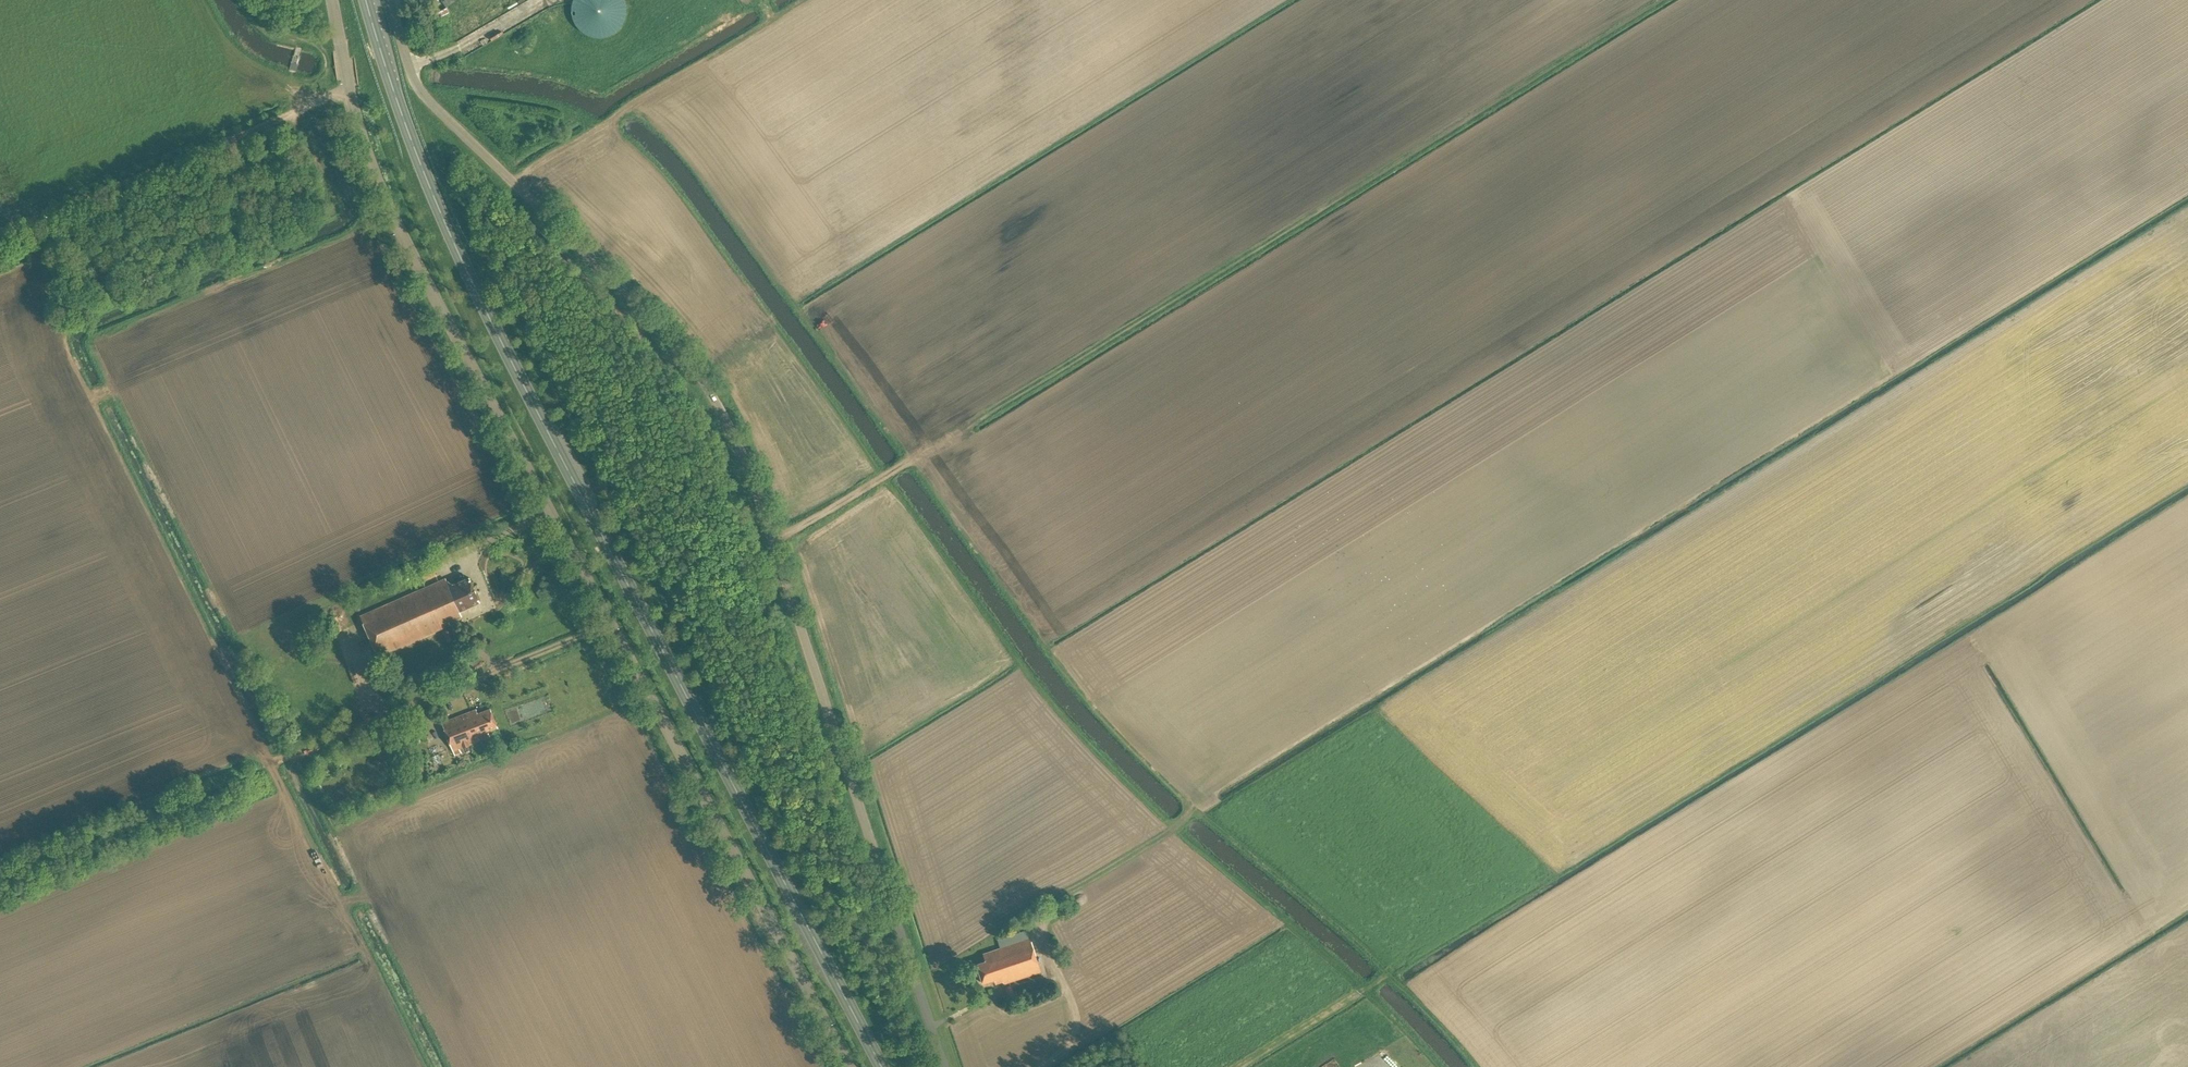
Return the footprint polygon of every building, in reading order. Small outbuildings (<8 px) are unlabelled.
[(571,10),(571,12),(571,15),(572,18),(573,20),(574,23),(576,26),(578,28),(580,30),(582,32),(585,34),(588,36),(591,37),(594,37),(597,38),(600,38),(603,37),(606,37),(608,36),(611,35),(613,34),(615,32),(617,31),(619,29),(621,26),(622,24),(624,21),(625,18),(626,15),(626,12),(626,9),(626,5),(625,2),(624,0),(573,0),(572,2),(571,5),(571,7),(571,10)] [(433,568),(419,574),(422,583),(436,576),(433,568)] [(445,579),(360,617),(378,657),(441,629),(440,628),(449,624),(449,622),(461,617),(459,611),(479,602),(469,578),(453,585),(446,581),(445,579)] [(334,630),(341,629),(339,616),(332,617),(334,630)] [(488,733),(498,729),(490,709),(478,714),(476,710),(442,724),(453,752),(490,737),(488,733)] [(1000,948),(983,953),(986,961),(976,964),(982,983),(994,979),(995,982),(1003,980),(1004,983),(1033,974),(1034,978),(1041,975),(1027,930),(998,940),(1000,948)] [(1007,997),(1014,994),(1012,986),(1004,988),(1007,997)]
